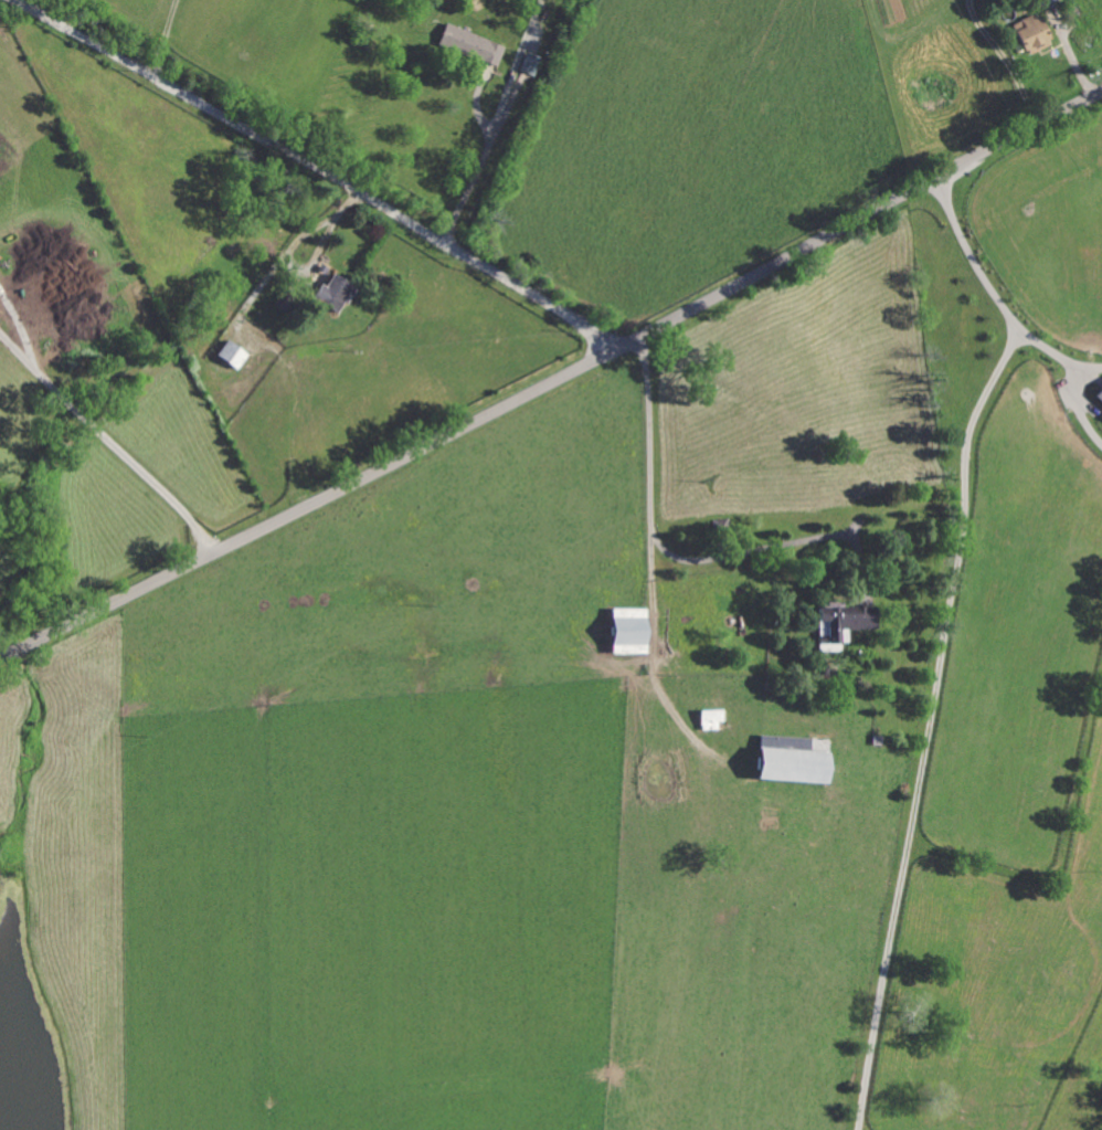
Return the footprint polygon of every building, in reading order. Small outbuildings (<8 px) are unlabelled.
[(1010,26),(1024,57),(1049,46),(1036,15),(1010,26)] [(505,48),(445,24),(437,44),(496,69),(505,48)] [(542,58),(526,53),(521,72),(536,77),(542,58)] [(324,287),(318,284),(310,298),(338,314),(354,286),(331,274),(324,287)] [(236,370),(247,354),(226,340),(215,355),(236,370)] [(874,629),(874,606),(817,608),(818,652),(840,652),(840,643),(848,643),(847,629),(874,629)] [(645,654),(646,609),(610,609),(610,653),(645,654)] [(700,710),(700,731),(722,730),(721,710),(700,710)] [(826,752),(784,751),(785,737),(758,736),(756,780),(825,783),(826,752)]
